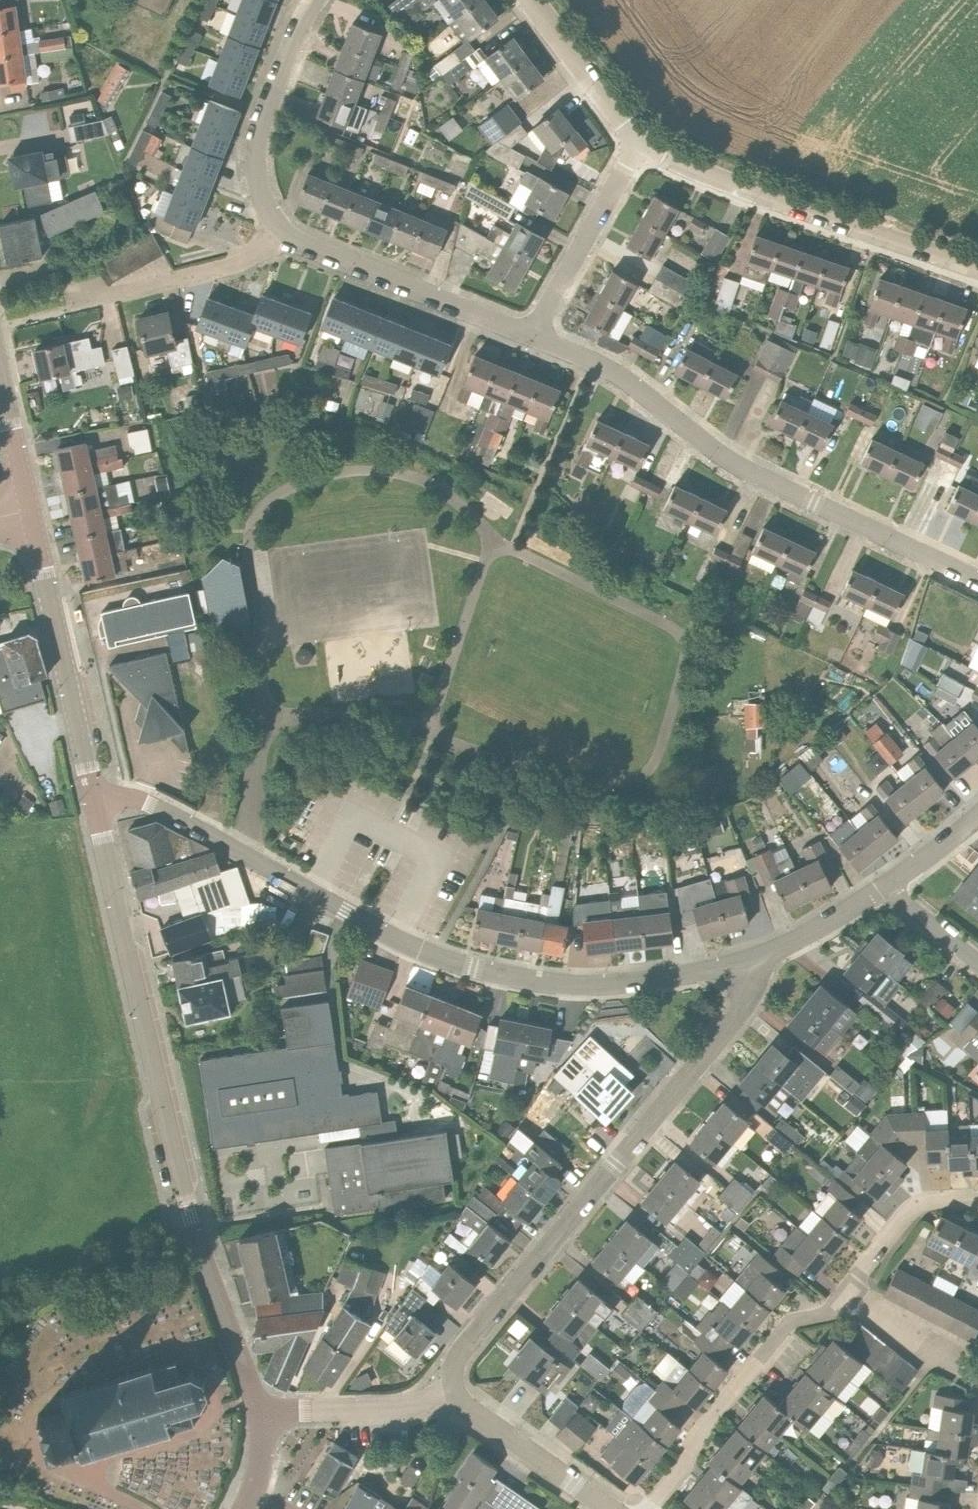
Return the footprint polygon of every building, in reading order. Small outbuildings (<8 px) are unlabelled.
[(15,6),(20,6),(19,0),(0,0),(0,33),(18,30),(18,29),(16,17),(15,6)] [(164,11),(170,0),(141,0),(164,11)] [(208,21),(216,4),(207,0),(199,17),(208,21)] [(267,24),(276,1),(273,0),(243,0),(238,13),(267,24)] [(388,5),(396,16),(417,0),(395,0),(388,5)] [(396,16),(403,26),(434,3),(449,23),(455,19),(480,0),(417,0),(396,16)] [(455,19),(470,39),(482,30),(498,18),(485,0),(480,0),(455,19)] [(229,37),(258,48),(267,24),(238,13),(229,37)] [(344,46),(373,57),(382,33),(353,22),(344,46)] [(54,49),(72,47),(71,35),(20,44),(18,30),(0,33),(0,58),(35,52),(54,49)] [(185,46),(194,50),(202,34),(192,30),(185,46)] [(220,60),(249,71),(258,48),(229,37),(220,60)] [(501,80),(529,58),(513,37),(497,49),(487,56),(480,45),(476,49),(441,75),(449,86),(478,65),(492,84),(500,79),(501,80)] [(434,66),(441,75),(476,49),(468,39),(464,42),(454,50),(434,65),(434,66)] [(187,65),(194,50),(185,46),(177,61),(187,65)] [(373,57),(344,46),(335,69),(364,80),(373,57)] [(74,56),(72,47),(54,49),(55,59),(74,56)] [(404,51),(398,67),(408,70),(414,54),(404,51)] [(40,84),(35,52),(0,58),(0,83),(13,81),(14,87),(34,85),(40,84)] [(529,58),(501,80),(515,99),(543,78),(529,58)] [(249,71),(220,60),(211,83),(240,94),(249,71)] [(402,87),(408,70),(398,67),(392,83),(402,87)] [(364,80),(335,69),(326,93),(355,104),(364,80)] [(64,87),(40,91),(41,101),(66,96),(64,87)] [(155,106),(164,110),(171,95),(162,91),(155,106)] [(355,104),(326,93),(317,116),(346,127),(355,104)] [(387,97),(380,113),(390,117),(396,100),(387,97)] [(202,124),(230,135),(239,111),(211,101),(202,124)] [(479,125),(487,135),(494,143),(498,140),(521,122),(507,105),(500,110),(479,125)] [(164,110),(155,106),(147,121),(156,126),(164,110)] [(533,128),(547,144),(542,152),(537,161),(552,170),(557,157),(557,156),(552,151),(561,144),(563,146),(566,144),(573,154),(586,144),(558,109),(542,121),(533,128)] [(384,133),(390,117),(380,113),(374,129),(384,133)] [(86,124),(84,114),(70,116),(71,127),(86,124)] [(109,133),(110,132),(118,129),(112,116),(103,120),(109,133)] [(71,127),(69,127),(71,140),(109,133),(103,120),(86,124),(71,127)] [(511,147),(527,134),(529,133),(528,132),(521,122),(498,140),(511,147)] [(202,124),(193,147),(221,158),(230,135),(202,124)] [(135,146),(144,150),(152,134),(143,129),(135,146)] [(144,150),(155,155),(160,158),(163,152),(158,149),(163,139),(152,134),(144,150)] [(328,144),(344,151),(348,141),(332,135),(328,144)] [(511,147),(498,140),(494,143),(485,150),(518,169),(525,155),(511,147)] [(360,157),(364,148),(348,141),(344,151),(356,155),(360,157)] [(447,147),(436,141),(431,149),(442,156),(447,147)] [(137,165),(144,150),(135,146),(128,161),(137,165)] [(212,181),(221,158),(193,147),(185,171),(212,181)] [(16,185),(24,183),(28,206),(52,202),(47,179),(70,175),(67,156),(58,158),(56,148),(27,154),(27,153),(21,154),(21,155),(19,156),(14,152),(8,162),(12,166),(16,185)] [(356,155),(344,151),(340,163),(351,167),(356,155)] [(373,162),(391,169),(394,160),(377,153),(373,162)] [(394,160),(391,169),(405,175),(409,166),(394,160)] [(527,169),(508,202),(515,206),(534,217),(539,209),(553,217),(568,192),(550,182),(539,175),(527,169)] [(185,171),(176,194),(203,205),(212,181),(185,171)] [(423,171),(420,181),(422,182),(436,188),(440,178),(423,171)] [(320,211),(331,182),(308,173),(297,202),(320,211)] [(440,178),(436,188),(453,194),(457,185),(440,178)] [(515,206),(508,202),(468,181),(465,195),(508,219),(515,206)] [(320,211),(343,220),(354,192),(331,182),(320,211)] [(40,214),(49,236),(105,211),(95,189),(40,214)] [(343,220),(366,229),(378,201),(354,192),(343,220)] [(194,228),(203,205),(176,194),(168,215),(155,210),(152,218),(158,231),(170,235),(175,221),(194,228)] [(641,220),(664,233),(679,208),(656,195),(641,220)] [(366,229),(390,239),(401,210),(378,201),(366,229)] [(390,239),(413,248),(424,219),(401,210),(390,239)] [(452,253),(454,245),(460,223),(458,222),(428,210),(424,219),(413,248),(436,257),(440,248),(452,253)] [(694,216),(688,226),(701,234),(706,223),(694,216)] [(19,220),(0,224),(0,226),(7,264),(43,256),(38,236),(35,217),(19,220)] [(664,233),(641,220),(627,246),(650,259),(664,233)] [(543,237),(516,222),(516,223),(510,233),(495,225),(488,238),(529,260),(543,237)] [(460,223),(454,245),(474,256),(478,250),(497,261),(489,275),(513,289),(529,260),(488,238),(460,223)] [(731,236),(716,227),(701,253),(716,262),(731,236)] [(154,259),(164,254),(152,232),(142,238),(154,259)] [(765,283),(770,270),(779,243),(756,235),(749,254),(746,262),(742,275),(765,283)] [(132,243),(144,265),(154,259),(142,238),(132,243)] [(122,249),(134,271),(144,265),(132,243),(122,249)] [(770,270),(783,274),(794,277),(803,251),(779,243),(770,270)] [(112,254),(124,276),(134,271),(122,249),(112,254)] [(826,259),(803,251),(794,277),(789,290),(784,306),(794,310),(804,281),(817,286),(826,259)] [(112,254),(101,261),(113,282),(124,276),(112,254)] [(826,259),(817,286),(829,290),(825,303),(836,307),(841,294),(843,286),(850,267),(826,259)] [(663,264),(656,278),(683,293),(691,280),(663,264)] [(599,295),(622,308),(637,283),(613,270),(599,295)] [(729,314),(740,282),(721,275),(713,298),(716,299),(713,308),(729,314)] [(687,295),(683,293),(656,278),(649,290),(680,307),(687,295)] [(880,313),(891,317),(902,285),(880,278),(873,297),(868,309),(863,323),(874,328),(880,313)] [(891,317),(903,321),(913,324),(923,293),(902,285),(891,317)] [(779,287),(769,316),(779,320),(781,314),(784,306),(789,290),(779,287)] [(913,355),(918,341),(929,345),(935,332),(945,300),(923,293),(913,324),(908,338),(903,352),(913,355)] [(622,308),(599,295),(585,321),(608,334),(622,308)] [(276,334),(286,304),(262,296),(255,316),(252,325),(276,334)] [(322,328),(345,337),(357,308),(334,298),(322,328)] [(208,299),(198,327),(221,336),(232,307),(208,299)] [(967,308),(945,300),(935,332),(945,335),(941,350),(952,354),(956,339),(967,308)] [(286,304),(276,334),(300,342),(310,313),(286,304)] [(252,325),(255,316),(232,307),(221,336),(222,337),(220,343),(220,348),(230,352),(234,341),(245,345),(252,325)] [(380,317),(357,308),(345,337),(369,346),(380,317)] [(139,319),(147,353),(168,348),(173,371),(182,369),(181,364),(191,362),(186,339),(175,342),(168,311),(139,319)] [(779,320),(775,331),(791,339),(792,337),(796,326),(790,324),(792,318),(781,314),(779,320)] [(404,326),(380,317),(369,346),(392,355),(404,326)] [(818,351),(832,356),(843,322),(829,318),(818,351)] [(427,336),(404,326),(392,355),(415,365),(427,336)] [(814,343),(818,332),(805,327),(801,339),(814,343)] [(628,345),(654,360),(668,335),(662,330),(656,340),(645,333),(644,336),(636,332),(628,345)] [(893,348),(903,352),(908,338),(898,334),(893,348)] [(450,345),(427,336),(415,365),(438,374),(450,345)] [(64,390),(76,387),(76,385),(72,371),(76,370),(105,364),(102,346),(92,348),(89,337),(79,339),(35,349),(42,378),(60,374),(64,390)] [(856,359),(862,342),(849,337),(843,354),(856,359)] [(753,367),(767,375),(781,345),(767,338),(753,367)] [(713,361),(711,360),(715,352),(695,340),(690,349),(687,348),(675,371),(700,385),(713,361)] [(784,340),(782,345),(794,351),(797,346),(784,340)] [(879,349),(862,342),(856,359),(854,363),(871,369),(879,349)] [(782,345),(781,345),(767,375),(779,381),(794,351),(782,345)] [(112,349),(120,382),(132,379),(131,375),(134,374),(128,346),(112,349)] [(290,353),(274,356),(276,366),(292,363),(290,353)] [(457,398),(479,407),(485,394),(484,394),(496,363),(475,355),(457,398)] [(256,360),(259,370),(276,366),(274,356),(256,360)] [(318,358),(315,368),(331,373),(335,364),(318,358)] [(713,361),(700,385),(726,398),(739,375),(713,361)] [(181,364),(182,369),(183,374),(188,373),(193,372),(191,362),(181,364)] [(241,363),(224,367),(226,377),(243,373),(241,363)] [(497,399),(485,428),(494,431),(518,372),(496,363),(484,394),(485,394),(497,399)] [(335,364),(331,373),(348,379),(351,369),(335,364)] [(226,377),(224,367),(206,371),(208,381),(215,380),(226,377)] [(518,372),(494,431),(502,434),(503,435),(514,406),(527,411),(539,381),(518,372)] [(381,379),(365,373),(362,383),(378,388),(381,379)] [(910,379),(895,373),(891,384),(906,389),(910,379)] [(226,377),(215,380),(217,390),(228,388),(227,382),(226,377)] [(920,385),(929,388),(932,381),(922,377),(920,385)] [(381,378),(378,388),(395,393),(398,384),(381,378)] [(533,430),(543,434),(561,389),(539,381),(527,411),(539,416),(533,430)] [(117,387),(119,399),(134,397),(132,384),(117,387)] [(955,402),(967,407),(973,390),(962,385),(955,402)] [(318,410),(321,402),(324,391),(309,387),(306,398),(306,401),(318,410)] [(413,388),(410,398),(427,403),(430,394),(413,388)] [(186,395),(190,410),(202,407),(197,391),(186,395)] [(781,399),(770,423),(796,436),(808,412),(806,411),(811,400),(801,396),(800,399),(787,393),(783,400),(781,399)] [(339,402),(327,398),(324,408),(336,412),(339,402)] [(388,419),(393,404),(382,400),(377,416),(387,419),(388,419)] [(406,427),(417,431),(425,435),(435,410),(415,403),(406,427)] [(852,403),(848,413),(860,419),(865,409),(852,403)] [(924,403),(913,425),(932,434),(942,412),(924,403)] [(220,421),(233,419),(230,405),(218,407),(220,421)] [(234,418),(246,415),(244,405),(232,408),(234,418)] [(878,414),(865,409),(860,419),(873,426),(878,414)] [(808,412),(796,436),(822,449),(834,424),(808,412)] [(597,420),(572,474),(583,479),(593,454),(598,449),(612,456),(624,432),(597,420)] [(148,428),(127,432),(130,445),(133,445),(135,454),(153,451),(148,428)] [(491,439),(494,431),(485,428),(482,436),(491,439)] [(946,430),(940,444),(952,451),(959,437),(946,430)] [(417,431),(414,439),(422,442),(425,435),(417,431)] [(489,443),(487,447),(487,448),(483,458),(491,461),(497,447),(502,434),(494,431),(491,439),(489,443)] [(624,432),(612,456),(638,469),(650,444),(624,432)] [(898,450),(872,437),(860,462),(887,475),(898,450)] [(87,441),(76,443),(57,448),(62,471),(118,458),(115,444),(89,450),(87,441)] [(934,455),(948,461),(952,451),(940,444),(934,455)] [(913,487),(924,463),(898,450),(887,475),(913,487)] [(965,457),(952,451),(948,461),(960,467),(965,457)] [(118,458),(62,471),(66,492),(109,484),(107,470),(124,466),(122,458),(118,459),(118,458)] [(166,475),(155,477),(158,490),(169,488),(166,475)] [(631,484),(644,490),(648,481),(636,475),(631,484)] [(648,481),(644,490),(657,497),(661,487),(648,481)] [(109,484),(66,492),(72,514),(131,500),(129,491),(121,493),(118,482),(109,484)] [(959,483),(947,508),(973,521),(977,511),(977,492),(959,483)] [(675,484),(663,508),(676,514),(690,521),(701,497),(675,484)] [(690,521),(716,534),(728,510),(701,497),(690,521)] [(114,504),(72,514),(77,535),(106,529),(107,531),(120,528),(117,514),(133,511),(132,502),(115,506),(114,504)] [(752,551),(754,552),(749,561),(772,572),(776,563),(778,564),(790,539),(764,527),(752,551)] [(106,529),(77,535),(82,557),(136,544),(134,539),(109,544),(107,531),(106,529)] [(790,539),(778,564),(805,576),(816,552),(790,539)] [(136,544),(82,557),(87,579),(110,574),(116,573),(128,570),(126,558),(138,556),(136,544)] [(710,557),(724,563),(728,553),(715,546),(710,557)] [(724,563),(737,569),(742,559),(728,553),(724,563)] [(223,560),(202,582),(212,622),(235,633),(252,619),(244,573),(223,560)] [(867,605),(879,581),(852,569),(841,593),(867,605)] [(208,612),(209,612),(219,617),(220,616),(210,611),(205,589),(213,581),(213,580),(205,588),(204,589),(203,589),(196,590),(201,613),(207,612),(208,612)] [(879,581),(867,605),(893,618),(905,594),(879,581)] [(817,595),(805,589),(794,611),(807,617),(817,595)] [(99,628),(101,637),(107,635),(109,647),(197,627),(189,592),(101,612),(102,616),(100,619),(99,623),(99,628)] [(805,621),(818,627),(830,601),(817,595),(807,617),(805,621)] [(730,615),(736,602),(723,596),(717,609),(730,615)] [(899,634),(878,624),(872,638),(880,642),(877,648),(890,654),(899,634)] [(923,645),(928,634),(917,629),(912,640),(923,645)] [(36,636),(29,633),(5,639),(4,637),(0,641),(0,688),(12,692),(23,689),(21,682),(47,675),(36,636)] [(905,648),(899,662),(911,668),(918,654),(905,648)] [(166,651),(128,661),(108,666),(141,701),(138,711),(145,718),(139,740),(139,741),(171,733),(189,752),(190,752),(185,730),(166,651)] [(929,680),(938,685),(956,696),(965,679),(937,666),(929,680)] [(953,704),(957,697),(956,696),(938,685),(934,693),(953,704)] [(758,738),(758,727),(767,727),(766,702),(744,702),(744,717),(744,727),(746,726),(746,738),(758,738)] [(974,761),(977,757),(977,726),(965,710),(956,718),(965,728),(954,737),(974,761)] [(933,723),(937,718),(932,714),(928,718),(933,723)] [(942,724),(923,740),(954,777),(974,761),(954,737),(942,724)] [(828,738),(835,746),(847,736),(840,727),(828,738)] [(890,764),(891,763),(899,756),(904,752),(886,730),(885,731),(881,727),(870,737),(874,741),(872,742),(890,764)] [(758,739),(746,739),(746,751),(758,751),(758,739)] [(818,752),(805,762),(810,769),(824,759),(818,752)] [(918,756),(909,763),(898,772),(906,782),(925,806),(945,790),(918,756)] [(780,777),(792,792),(812,775),(800,761),(780,777)] [(886,781),(878,788),(905,822),(925,806),(906,782),(894,791),(886,781)] [(26,815),(35,801),(24,795),(15,808),(26,815)] [(63,798),(50,803),(53,814),(66,810),(63,798)] [(859,829),(878,853),(898,837),(870,803),(861,811),(869,821),(859,829)] [(702,839),(725,832),(719,815),(696,822),(702,839)] [(189,837),(157,821),(128,829),(138,869),(131,870),(138,898),(158,893),(173,887),(213,872),(221,870),(215,850),(195,857),(189,837)] [(555,875),(554,874),(548,904),(540,950),(563,954),(568,925),(557,923),(564,887),(559,887),(561,879),(563,880),(573,828),(563,826),(555,875)] [(616,829),(615,841),(627,842),(628,830),(616,829)] [(839,829),(831,836),(859,869),(878,853),(859,829),(848,838),(839,829)] [(516,831),(505,830),(505,838),(515,839),(516,831)] [(751,839),(757,849),(765,844),(759,835),(751,839)] [(796,870),(809,897),(832,886),(820,860),(827,857),(819,841),(802,849),(810,864),(796,870)] [(752,873),(755,871),(749,858),(745,860),(752,873)] [(766,886),(774,882),(786,908),(809,897),(796,870),(782,877),(775,861),(758,869),(766,886)] [(185,919),(180,921),(161,929),(162,929),(161,929),(170,952),(172,951),(213,937),(205,917),(251,905),(238,869),(222,874),(221,870),(213,872),(173,887),(185,919)] [(518,946),(540,950),(548,904),(554,874),(547,873),(541,904),(527,901),(518,946)] [(504,897),(495,941),(518,946),(527,901),(513,899),(517,876),(509,874),(504,897)] [(712,883),(717,901),(725,929),(749,922),(741,894),(748,892),(743,875),(726,880),(725,879),(712,883)] [(971,875),(953,896),(977,916),(977,881),(971,875)] [(641,905),(621,908),(618,879),(608,880),(608,885),(608,887),(611,906),(612,906),(613,918),(612,919),(616,948),(645,945),(641,905)] [(725,929),(717,901),(702,906),(697,889),(680,894),(686,911),(693,909),(701,937),(725,929)] [(641,905),(645,945),(673,941),(666,891),(639,895),(641,905)] [(495,941),(504,897),(495,895),(494,910),(479,907),(473,937),(495,941)] [(616,948),(612,919),(602,920),(584,922),(588,952),(616,948)] [(312,928),(302,959),(323,955),(329,934),(312,928)] [(904,952),(878,931),(862,951),(896,980),(911,962),(902,954),(904,952)] [(224,950),(174,959),(179,985),(241,972),(275,964),(272,949),(226,958),(224,950)] [(863,1001),(879,1013),(886,1005),(885,1004),(902,983),(896,980),(862,951),(845,972),(869,992),(863,1001)] [(285,962),(287,975),(271,977),(275,998),(326,990),(323,969),(322,957),(323,955),(302,959),(285,962)] [(394,972),(377,966),(360,960),(347,996),(364,1002),(380,1008),(394,972)] [(241,972),(179,985),(187,1021),(207,1017),(231,1013),(229,1001),(245,997),(241,972)] [(934,978),(922,994),(918,998),(928,1006),(944,986),(934,978)] [(838,1032),(855,1011),(822,984),(805,1004),(838,1032)] [(386,1043),(408,1051),(431,995),(406,985),(395,1014),(400,1016),(396,1026),(399,1027),(398,1030),(390,1027),(386,1036),(373,1031),(366,1048),(381,1054),(386,1043)] [(408,1051),(436,1062),(458,1005),(431,995),(408,1051)] [(933,1006),(947,1018),(955,1009),(941,997),(933,1006)] [(214,1148),(360,1126),(361,1137),(384,1133),(378,1090),(343,1096),(329,1000),(282,1007),(288,1046),(228,1055),(201,1059),(209,1117),(214,1148)] [(838,1032),(805,1004),(788,1025),(812,1044),(826,1055),(842,1034),(838,1032)] [(436,1062),(447,1066),(445,1071),(459,1075),(460,1071),(461,1072),(467,1055),(459,1052),(463,1040),(471,1044),(482,1015),(458,1005),(436,1062)] [(905,1035),(889,1021),(867,1005),(859,1014),(878,1029),(898,1045),(905,1035)] [(963,1047),(977,1060),(977,1011),(959,1033),(968,1041),(963,1047)] [(889,1021),(905,1035),(910,1029),(912,1027),(896,1013),(889,1021)] [(495,1050),(490,1077),(514,1083),(520,1054),(526,1023),(500,1018),(494,1050),(495,1050)] [(520,1054),(514,1083),(526,1085),(528,1071),(534,1071),(534,1067),(536,1058),(545,1060),(551,1028),(526,1023),(520,1054)] [(365,1039),(357,1036),(354,1044),(362,1047),(365,1039)] [(620,1064),(621,1063),(620,1062),(619,1063),(613,1058),(614,1057),(613,1056),(612,1057),(606,1051),(607,1050),(606,1049),(605,1050),(599,1045),(600,1044),(599,1043),(598,1043),(592,1037),(593,1037),(591,1036),(556,1074),(578,1095),(579,1094),(593,1078),(601,1085),(620,1064)] [(757,1063),(781,1083),(797,1063),(773,1043),(757,1063)] [(781,1083),(757,1063),(740,1084),(764,1104),(781,1083)] [(585,1100),(576,1111),(593,1127),(603,1117),(606,1120),(631,1092),(623,1083),(632,1073),(631,1072),(630,1074),(620,1064),(601,1085),(593,1078),(579,1094),(585,1100)] [(854,1091),(861,1083),(838,1065),(830,1075),(852,1093),(854,1091)] [(557,1095),(565,1086),(555,1077),(547,1086),(557,1095)] [(864,1079),(861,1083),(854,1091),(865,1101),(876,1089),(864,1079)] [(451,1094),(468,1100),(471,1093),(453,1086),(451,1094)] [(467,1101),(450,1094),(449,1098),(464,1109),(467,1101)] [(853,1094),(844,1104),(856,1114),(865,1104),(860,1099),(853,1094)] [(905,1096),(891,1097),(891,1111),(905,1110),(905,1096)] [(732,1141),(748,1121),(724,1102),(708,1122),(732,1141)] [(917,1112),(911,1113),(912,1143),(925,1142),(926,1162),(940,1160),(940,1168),(949,1168),(947,1136),(949,1136),(949,1129),(926,1130),(925,1112),(924,1112),(917,1112)] [(911,1113),(887,1114),(902,1143),(912,1142),(911,1113)] [(887,1114),(857,1150),(859,1153),(899,1185),(904,1178),(898,1173),(907,1162),(894,1153),(902,1143),(887,1114)] [(797,1146),(805,1136),(782,1118),(774,1128),(794,1143),(797,1146)] [(497,1131),(508,1140),(516,1129),(505,1120),(497,1131)] [(691,1143),(715,1162),(732,1141),(708,1122),(691,1143)] [(972,1175),(971,1135),(970,1124),(960,1125),(960,1136),(947,1136),(949,1168),(963,1167),(963,1175),(972,1175)] [(526,1148),(536,1136),(522,1125),(512,1137),(526,1148)] [(774,1128),(767,1137),(786,1152),(794,1143),(774,1128)] [(361,1142),(349,1144),(325,1148),(327,1157),(329,1176),(329,1177),(330,1177),(331,1185),(330,1185),(330,1186),(331,1186),(335,1214),(446,1197),(444,1181),(453,1179),(453,1180),(454,1180),(447,1129),(445,1129),(445,1130),(435,1131),(362,1142),(362,1141),(361,1142)] [(454,1154),(464,1154),(463,1130),(453,1131),(454,1154)] [(520,1180),(519,1181),(544,1201),(561,1180),(553,1174),(562,1163),(558,1160),(551,1154),(535,1142),(526,1154),(535,1161),(524,1175),(520,1180)] [(561,1142),(551,1154),(558,1160),(568,1148),(561,1142)] [(508,1146),(501,1154),(507,1159),(514,1151),(508,1146)] [(837,1180),(860,1199),(868,1190),(877,1198),(886,1187),(892,1192),(899,1185),(859,1153),(837,1180)] [(496,1161),(520,1180),(524,1175),(500,1155),(498,1154),(494,1159),(496,1161)] [(829,1172),(833,1166),(823,1158),(818,1163),(829,1172)] [(699,1181),(700,1181),(676,1161),(659,1182),(690,1207),(707,1187),(699,1181)] [(770,1173),(762,1184),(770,1190),(778,1179),(770,1173)] [(734,1177),(726,1187),(746,1202),(753,1193),(734,1177)] [(827,1188),(829,1190),(814,1208),(823,1216),(847,1235),(862,1217),(852,1208),(860,1199),(837,1180),(835,1179),(827,1188)] [(544,1201),(519,1181),(503,1202),(486,1187),(478,1197),(497,1213),(505,1204),(527,1221),(544,1201)] [(690,1207),(659,1182),(643,1202),(666,1221),(667,1220),(675,1226),(690,1207)] [(726,1187),(718,1196),(729,1204),(738,1212),(746,1202),(726,1187)] [(480,1232),(469,1246),(492,1264),(511,1241),(489,1223),(497,1213),(478,1197),(474,1195),(459,1218),(480,1232)] [(807,1234),(831,1254),(847,1235),(823,1216),(822,1217),(815,1211),(808,1219),(815,1225),(808,1234),(807,1234)] [(941,1215),(922,1251),(944,1262),(948,1253),(949,1253),(962,1226),(941,1215)] [(743,1232),(749,1224),(739,1216),(733,1224),(743,1232)] [(635,1260),(651,1239),(628,1220),(611,1241),(635,1260)] [(713,1225),(698,1245),(706,1252),(722,1232),(713,1225)] [(797,1226),(774,1255),(798,1275),(806,1265),(816,1273),(831,1254),(807,1234),(808,1234),(797,1226)] [(949,1253),(970,1264),(977,1248),(977,1234),(962,1226),(949,1253)] [(239,1239),(246,1266),(254,1300),(255,1300),(256,1304),(258,1317),(257,1317),(257,1319),(258,1319),(323,1310),(322,1293),(291,1295),(290,1292),(298,1290),(292,1264),(295,1263),(291,1249),(289,1250),(284,1228),(277,1230),(259,1234),(239,1239)] [(706,1252),(698,1245),(686,1236),(678,1246),(697,1262),(706,1252)] [(594,1262),(617,1281),(635,1260),(611,1241),(594,1262)] [(670,1256),(690,1272),(697,1262),(678,1246),(670,1256)] [(468,1248),(462,1256),(473,1264),(479,1257),(468,1248)] [(759,1252),(736,1280),(770,1308),(773,1310),(788,1290),(778,1282),(785,1273),(759,1252)] [(385,1272),(347,1259),(340,1280),(350,1283),(344,1305),(335,1319),(326,1312),(324,1315),(322,1314),(317,1330),(350,1353),(370,1322),(369,1322),(369,1323),(361,1318),(370,1304),(374,1306),(385,1272)] [(427,1299),(427,1298),(434,1304),(441,1295),(457,1307),(476,1284),(449,1262),(440,1274),(441,1275),(432,1286),(420,1277),(413,1287),(427,1299)] [(690,1272),(689,1273),(697,1279),(706,1269),(697,1262),(690,1272)] [(883,1295),(894,1301),(909,1273),(898,1267),(883,1295)] [(699,1281),(697,1279),(689,1273),(685,1278),(695,1286),(699,1281)] [(894,1301),(906,1307),(920,1279),(909,1273),(894,1301)] [(563,1300),(597,1327),(613,1307),(579,1279),(563,1300)] [(906,1307),(916,1312),(931,1284),(920,1279),(906,1307)] [(736,1283),(722,1301),(730,1308),(754,1328),(770,1308),(736,1280),(735,1281),(736,1283)] [(916,1312),(927,1318),(941,1290),(931,1284),(916,1312)] [(395,1336),(394,1337),(417,1355),(436,1333),(413,1315),(427,1299),(413,1287),(394,1315),(385,1328),(395,1336)] [(927,1318),(939,1324),(953,1296),(941,1290),(927,1318)] [(649,1321),(657,1311),(638,1295),(629,1305),(649,1321)] [(939,1324),(950,1330),(965,1302),(953,1296),(939,1324)] [(574,1358),(581,1349),(598,1328),(597,1327),(563,1300),(546,1320),(558,1329),(550,1338),(574,1358)] [(730,1308),(722,1301),(722,1300),(713,1312),(709,1309),(695,1326),(702,1332),(726,1351),(734,1342),(739,1346),(754,1328),(730,1308)] [(950,1330),(961,1335),(976,1308),(965,1302),(950,1330)] [(629,1305),(622,1314),(642,1330),(649,1321),(629,1305)] [(961,1335),(973,1341),(977,1331),(977,1309),(976,1308),(961,1335)] [(301,1347),(306,1333),(313,1332),(317,1330),(322,1314),(323,1310),(258,1319),(257,1330),(256,1329),(253,1346),(253,1347),(255,1351),(275,1349),(265,1377),(284,1388),(284,1386),(301,1347)] [(840,1343),(849,1351),(868,1328),(858,1320),(840,1343)] [(700,1332),(684,1321),(678,1328),(689,1337),(693,1340),(700,1332)] [(849,1351),(859,1359),(878,1336),(868,1328),(849,1351)] [(704,1350),(689,1368),(713,1388),(728,1369),(718,1361),(726,1351),(702,1332),(694,1342),(704,1350)] [(647,1345),(650,1340),(642,1334),(635,1342),(640,1346),(647,1345)] [(859,1359),(863,1362),(869,1367),(887,1344),(878,1336),(859,1359)] [(833,1339),(820,1355),(849,1379),(863,1362),(859,1359),(849,1351),(840,1343),(833,1337),(832,1339),(833,1339)] [(545,1390),(564,1366),(531,1338),(511,1362),(525,1374),(526,1373),(544,1387),(543,1388),(545,1390)] [(879,1375),(897,1352),(887,1344),(869,1367),(879,1375)] [(331,1382),(344,1362),(318,1345),(306,1366),(331,1382)] [(897,1352),(879,1375),(889,1383),(906,1360),(897,1352)] [(609,1370),(588,1354),(581,1363),(601,1380),(609,1370)] [(849,1379),(820,1355),(806,1372),(835,1396),(849,1379)] [(94,1457),(96,1456),(95,1453),(104,1451),(105,1455),(109,1453),(108,1450),(125,1444),(126,1448),(130,1447),(129,1443),(146,1438),(148,1442),(151,1441),(150,1437),(168,1432),(169,1436),(173,1434),(172,1431),(176,1429),(176,1428),(188,1425),(192,1423),(195,1425),(196,1422),(193,1420),(198,1418),(199,1417),(198,1417),(200,1413),(201,1412),(199,1406),(199,1405),(202,1408),(205,1406),(202,1403),(207,1394),(210,1395),(211,1391),(207,1390),(204,1382),(207,1379),(205,1376),(202,1378),(194,1374),(194,1370),(190,1369),(189,1373),(180,1376),(179,1372),(178,1371),(176,1366),(177,1366),(176,1364),(178,1361),(175,1360),(173,1363),(157,1367),(157,1366),(153,1367),(152,1363),(148,1365),(149,1368),(131,1374),(130,1370),(126,1371),(127,1375),(110,1380),(109,1376),(105,1377),(106,1381),(89,1386),(88,1382),(84,1384),(85,1387),(67,1393),(66,1389),(62,1390),(63,1394),(62,1394),(62,1395),(58,1396),(60,1400),(63,1399),(64,1402),(65,1402),(67,1410),(67,1411),(45,1418),(38,1414),(36,1419),(42,1422),(44,1429),(46,1430),(47,1428),(49,1429),(52,1436),(48,1437),(47,1439),(49,1446),(46,1452),(50,1454),(54,1448),(59,1446),(62,1455),(74,1451),(71,1442),(77,1440),(78,1442),(80,1449),(80,1450),(79,1450),(80,1453),(76,1454),(77,1458),(81,1457),(81,1458),(82,1457),(83,1461),(87,1460),(87,1459),(88,1459),(88,1458),(94,1456),(94,1457)] [(656,1389),(680,1409),(687,1399),(697,1407),(713,1388),(689,1368),(679,1360),(656,1389)] [(889,1383),(900,1392),(919,1370),(906,1360),(889,1383)] [(610,1373),(624,1383),(631,1373),(618,1363),(610,1373)] [(835,1396),(806,1372),(792,1389),(822,1412),(835,1396)] [(358,1377),(350,1388),(363,1388),(370,1385),(365,1373),(358,1377)] [(632,1418),(666,1446),(682,1426),(672,1418),(680,1409),(656,1389),(632,1418)] [(792,1389),(779,1405),(793,1417),(792,1418),(807,1430),(822,1412),(792,1389)] [(780,1434),(792,1418),(793,1417),(779,1405),(764,1393),(763,1394),(763,1395),(751,1410),(780,1434)] [(977,1434),(977,1425),(972,1424),(974,1411),(964,1410),(965,1398),(936,1393),(935,1407),(944,1408),(942,1429),(977,1434)] [(549,1420),(561,1430),(577,1411),(580,1408),(567,1397),(549,1420)] [(880,1422),(889,1412),(881,1405),(872,1416),(880,1422)] [(751,1410),(737,1427),(766,1451),(780,1434),(751,1410)] [(567,1442),(586,1418),(577,1411),(561,1430),(557,1434),(567,1442)] [(567,1442),(577,1451),(597,1427),(586,1418),(567,1442)] [(617,1437),(650,1465),(666,1446),(632,1418),(617,1437)] [(737,1427),(723,1444),(752,1468),(766,1451),(737,1427)] [(863,1428),(854,1439),(862,1445),(870,1435),(863,1428)] [(964,1456),(967,1456),(969,1443),(977,1445),(977,1438),(977,1434),(942,1429),(929,1428),(928,1439),(938,1440),(937,1450),(937,1451),(964,1455),(964,1456)] [(650,1465),(617,1437),(602,1455),(635,1483),(650,1465)] [(862,1445),(854,1439),(846,1449),(853,1456),(862,1445)] [(358,1456),(334,1442),(311,1482),(334,1496),(358,1456)] [(709,1461),(712,1463),(713,1463),(739,1484),(740,1483),(752,1468),(723,1444),(710,1460),(709,1461)] [(924,1449),(924,1450),(913,1448),(910,1470),(921,1471),(921,1473),(912,1472),(911,1485),(941,1489),(943,1476),(953,1477),(955,1464),(963,1465),(964,1456),(964,1455),(937,1451),(937,1450),(924,1449)] [(490,1478),(497,1467),(474,1452),(458,1475),(463,1478),(444,1504),(451,1508),(485,1508),(501,1486),(490,1478)] [(713,1463),(712,1463),(699,1480),(729,1505),(744,1487),(740,1483),(739,1484),(713,1463)] [(420,1473),(421,1471),(410,1464),(410,1465),(411,1466),(402,1478),(401,1477),(400,1478),(411,1486),(412,1485),(411,1484),(419,1472),(420,1473)] [(840,1466),(832,1475),(839,1482),(847,1472),(840,1466)] [(839,1482),(832,1475),(823,1486),(830,1493),(839,1482)] [(729,1505),(699,1480),(685,1496),(684,1497),(698,1508),(725,1508),(729,1505)] [(346,1508),(393,1508),(395,1507),(359,1485),(346,1508)] [(916,1508),(949,1508),(950,1502),(939,1500),(941,1489),(911,1485),(909,1497),(918,1498),(916,1508)] [(504,1508),(535,1508),(514,1494),(504,1508)] [(415,1508),(428,1508),(431,1505),(417,1495),(409,1505),(415,1508)] [(802,1508),(809,1508),(815,1502),(807,1495),(799,1506),(802,1508)]
